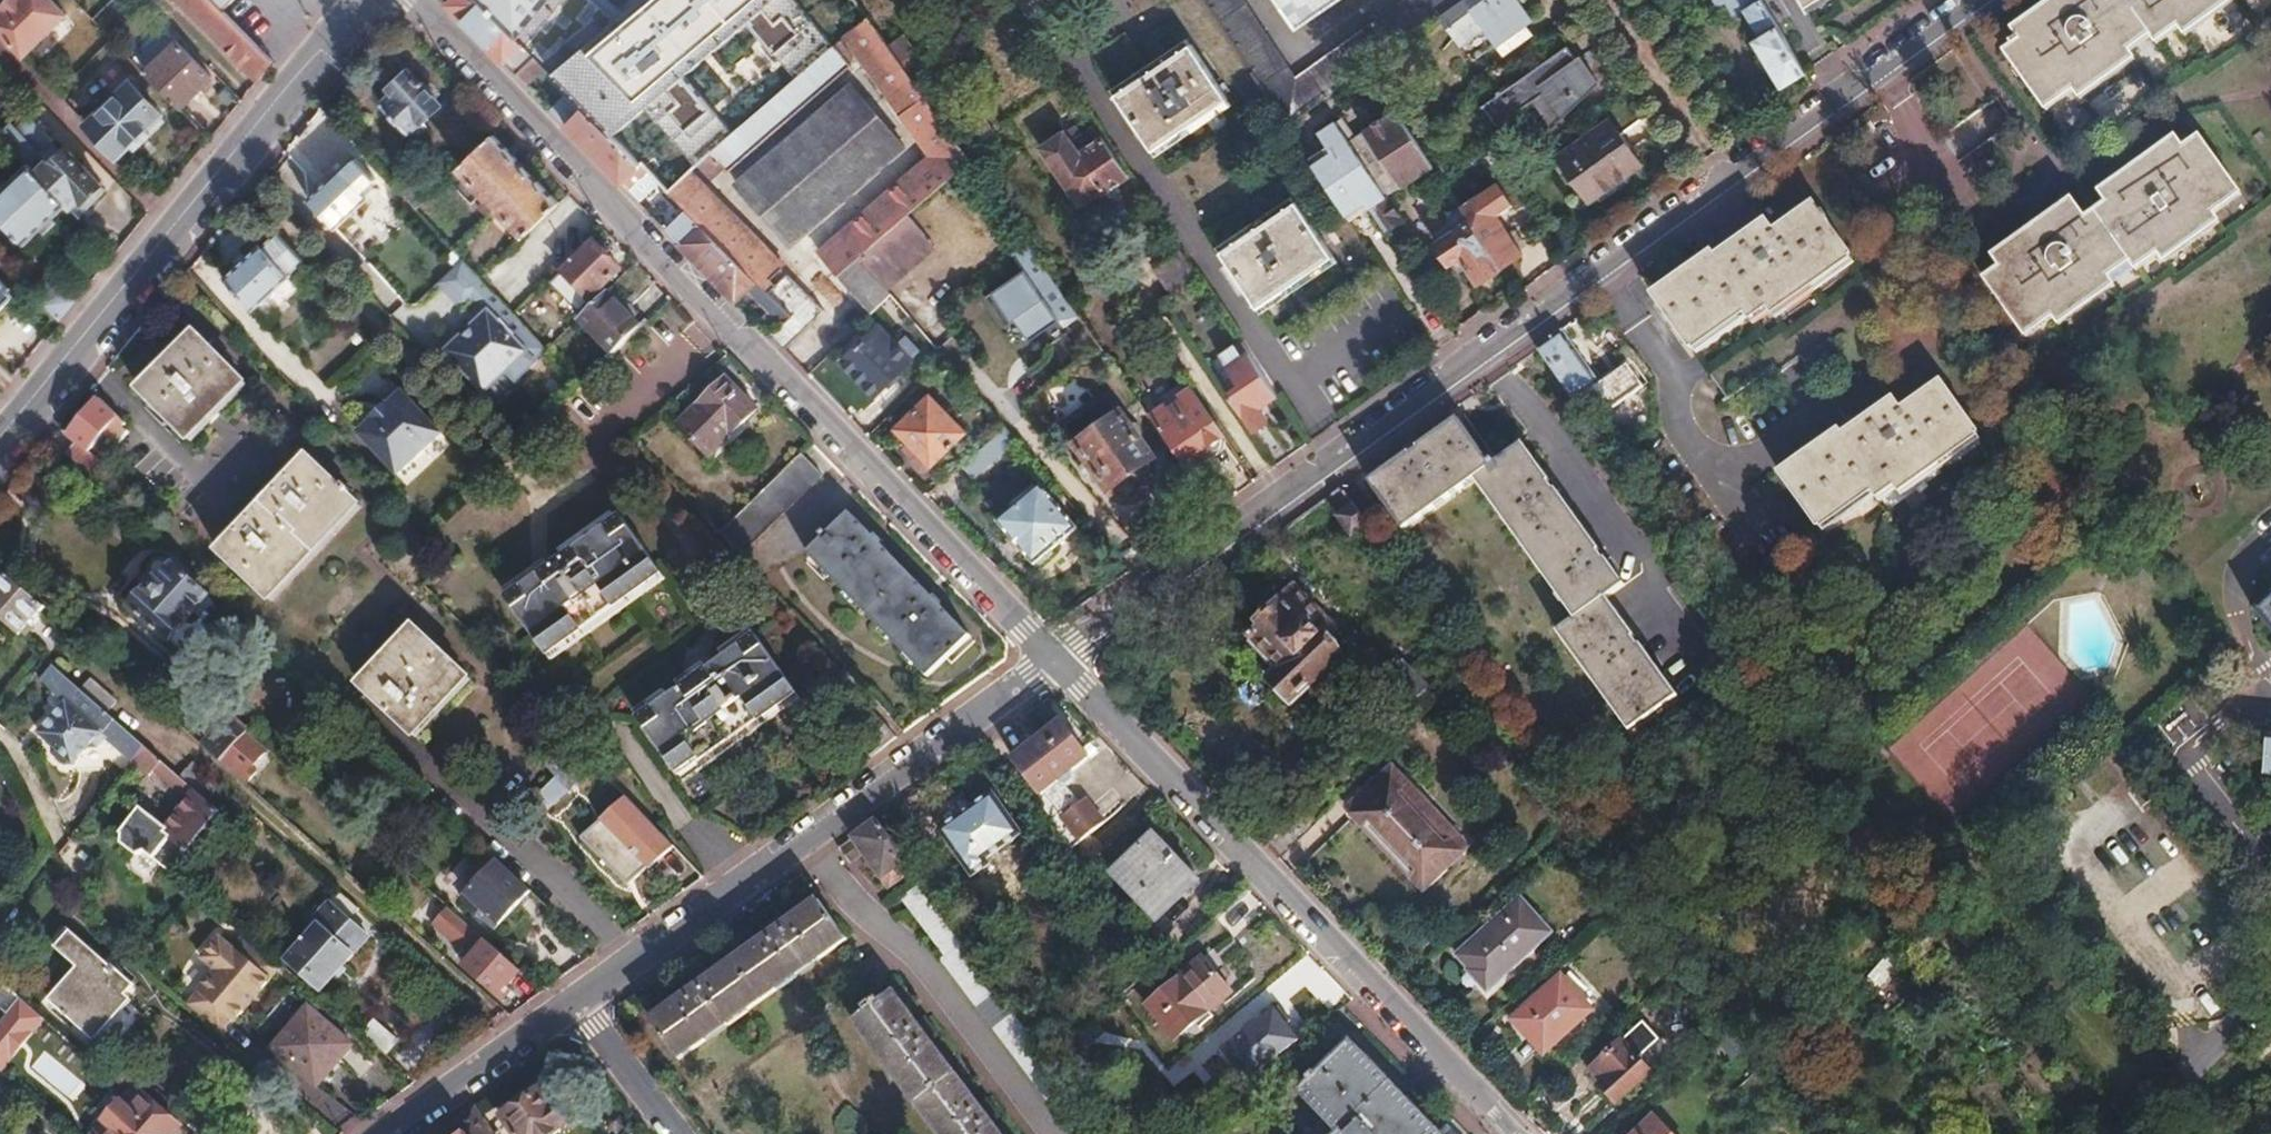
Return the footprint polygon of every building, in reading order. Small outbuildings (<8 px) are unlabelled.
[(0,12),(0,33),(23,57),(65,15),(51,0),(7,0),(0,7),(0,9),(1,10),(0,12)] [(256,80),(271,62),(223,13),(210,0),(176,0),(256,80)] [(223,13),(235,0),(210,0),(223,13)] [(445,5),(514,74),(531,56),(475,0),(449,0),(445,5)] [(531,56),(640,164),(649,172),(653,177),(664,188),(692,165),(838,43),(845,36),(866,19),(854,0),(475,0),(531,56)] [(1286,127),(1366,69),(1461,0),(1407,0),(1295,81),(1241,0),(1202,0),(1286,127)] [(1298,29),(1340,0),(1277,0),(1298,29)] [(1453,39),(1471,64),(1531,20),(1517,0),(1486,0),(1472,11),(1478,20),(1453,39)] [(1745,10),(1762,37),(1754,43),(1782,88),(1805,74),(1761,0),(1754,0),(1756,3),(1745,10)] [(1806,9),(1820,0),(1801,0),(1806,9)] [(2005,51),(2024,78),(2031,73),(2048,97),(2068,83),(2074,91),(2129,52),(2123,44),(2144,29),(2150,37),(2173,21),(2179,29),(2221,0),(2061,0),(2016,32),(2022,39),(2005,51)] [(2024,78),(2072,143),(2098,124),(2103,131),(2202,61),(2208,69),(2262,31),(2256,23),(2270,12),(2270,0),(2221,0),(2179,29),(2173,21),(2150,37),(2144,29),(2123,44),(2129,52),(2074,91),(2068,83),(2048,97),(2031,73),(2024,78)] [(934,156),(817,255),(863,307),(883,287),(869,270),(856,256),(893,225),(970,162),(967,158),(948,132),(912,83),(900,66),(866,19),(845,36),(934,156)] [(175,42),(144,73),(178,108),(209,78),(175,42)] [(692,165),(664,188),(684,208),(790,312),(779,323),(768,335),(782,349),(821,309),(700,187),(722,168),(726,172),(850,69),(838,54),(843,49),(838,43),(692,165)] [(1193,43),(1117,95),(1153,148),(1229,96),(1193,43)] [(1566,47),(1485,108),(1496,125),(1544,91),(1562,116),(1594,85),(1566,47)] [(914,55),(900,66),(912,83),(926,72),(914,55)] [(531,56),(514,74),(629,192),(649,172),(640,164),(531,56)] [(393,93),(380,106),(409,135),(440,104),(409,72),(390,90),(393,93)] [(129,84),(88,125),(117,156),(157,116),(129,84)] [(849,87),(745,173),(799,235),(903,148),(849,87)] [(1332,154),(1314,167),(1347,217),(1381,194),(1383,197),(1422,171),(1431,165),(1414,140),(1396,113),(1365,135),(1391,174),(1377,184),(1335,123),(1319,135),(1332,154)] [(1610,121),(1558,158),(1584,194),(1616,171),(1622,179),(1641,165),(1610,121)] [(1069,131),(1043,149),(1079,204),(1100,191),(1102,193),(1128,176),(1095,128),(1076,142),(1069,131)] [(490,134),(456,166),(488,199),(490,197),(494,201),(488,206),(492,210),(497,205),(500,207),(498,210),(524,235),(557,203),(490,134)] [(996,136),(967,158),(970,162),(981,178),(1010,156),(996,136)] [(2001,267),(1984,279),(2004,305),(2008,302),(2026,327),(2047,311),(2053,319),(2108,280),(2103,272),(2124,257),(2130,265),(2153,248),(2159,256),(2214,217),(2208,209),(2229,194),(2211,170),(2220,164),(2200,137),(2185,148),(2179,139),(2101,195),(2107,204),(2086,219),(2074,204),(1996,260),(2001,267)] [(47,160),(34,173),(65,205),(69,209),(78,201),(81,203),(98,186),(64,148),(49,163),(47,160)] [(1010,156),(981,178),(984,181),(1013,160),(1010,156)] [(341,170),(308,201),(335,230),(368,199),(363,194),(370,187),(363,180),(368,176),(354,162),(343,172),(341,170)] [(0,186),(0,220),(23,245),(65,205),(34,173),(25,163),(0,186)] [(2047,311),(2026,327),(2043,350),(2064,334),(2070,342),(2169,271),(2175,279),(2230,240),(2224,231),(2253,210),(2220,164),(2211,170),(2229,194),(2208,209),(2214,217),(2159,256),(2153,248),(2130,265),(2124,257),(2103,272),(2108,280),(2053,319),(2047,311)] [(1431,165),(1422,171),(1428,180),(1437,174),(1431,165)] [(1465,165),(1442,181),(1460,208),(1483,191),(1465,165)] [(1616,171),(1584,194),(1589,202),(1622,179),(1616,171)] [(649,172),(629,192),(635,198),(645,188),(643,186),(653,177),(649,172)] [(426,194),(412,207),(420,215),(446,190),(439,182),(426,194)] [(1483,191),(1460,208),(1469,221),(1500,269),(1521,254),(1494,215),(1510,204),(1495,183),(1483,191)] [(395,188),(382,199),(399,218),(412,206),(395,188)] [(1383,197),(1368,208),(1384,232),(1400,221),(1383,197)] [(1299,198),(1222,250),(1259,305),(1335,254),(1299,198)] [(482,200),(468,213),(481,226),(495,213),(492,210),(488,206),(482,200)] [(1711,252),(1651,296),(1690,350),(1742,313),(1747,319),(1765,307),(1771,315),(1852,257),(1814,204),(1774,232),(1766,221),(1715,258),(1711,252)] [(684,208),(664,228),(732,298),(743,287),(779,323),(790,312),(684,208)] [(1469,221),(1434,246),(1448,266),(1459,258),(1477,285),(1500,269),(1469,221)] [(893,225),(856,256),(869,270),(905,238),(893,225)] [(259,247),(224,281),(261,320),(296,287),(285,278),(302,262),(276,235),(261,249),(259,247)] [(1034,240),(1013,251),(1025,273),(988,293),(1007,327),(1019,321),(1031,344),(1077,319),(1034,240)] [(593,243),(566,268),(593,295),(619,270),(593,243)] [(1180,253),(1153,271),(1171,296),(1197,278),(1180,253)] [(475,292),(484,284),(461,259),(439,280),(462,304),(475,292)] [(14,295),(24,285),(0,260),(0,308),(14,295)] [(484,284),(475,292),(490,308),(499,300),(484,284)] [(605,291),(577,318),(612,353),(640,327),(605,291)] [(545,349),(499,300),(490,308),(442,353),(480,394),(503,373),(512,383),(532,364),(530,362),(545,349)] [(875,326),(839,361),(872,394),(918,349),(909,340),(899,349),(875,326)] [(1563,329),(1537,349),(1538,350),(1581,411),(1604,394),(1613,406),(1644,383),(1629,361),(1600,381),(1563,329)] [(194,332),(137,389),(184,437),(242,380),(194,332)] [(1240,342),(1221,355),(1239,382),(1224,392),(1250,430),(1265,420),(1256,407),(1276,394),(1240,342)] [(723,380),(677,425),(707,458),(759,408),(740,390),(736,393),(723,380)] [(1839,429),(1780,472),(1818,525),(1870,489),(1876,496),(1893,483),(1899,491),(1979,434),(1940,381),(1901,409),(1893,399),(1843,434),(1839,429)] [(1079,417),(1078,391),(1053,392),(1055,418),(1079,417)] [(1190,391),(1150,420),(1182,466),(1222,437),(1190,391)] [(928,393),(894,428),(913,447),(910,450),(910,459),(918,467),(928,465),(963,430),(928,393)] [(373,420),(358,434),(397,476),(441,435),(401,394),(386,408),(383,406),(370,418),(373,420)] [(77,441),(65,454),(90,478),(101,464),(87,450),(102,433),(115,447),(126,432),(122,428),(125,424),(99,399),(69,433),(77,441)] [(1123,414),(1077,447),(1109,491),(1155,459),(1123,414)] [(1458,419),(1369,482),(1402,529),(1475,477),(1575,617),(1557,630),(1629,732),(1674,699),(1604,597),(1622,584),(1521,445),(1492,466),(1458,419)] [(1002,429),(981,448),(992,460),(1013,442),(1002,429)] [(801,450),(718,533),(739,555),(823,473),(801,450)] [(309,455),(218,550),(267,597),(358,501),(309,455)] [(1039,485),(996,523),(1034,565),(1076,529),(1039,485)] [(1354,507),(1342,515),(1352,529),(1364,521),(1354,507)] [(848,510),(807,551),(927,674),(969,634),(848,510)] [(521,585),(507,595),(541,643),(555,634),(560,641),(647,580),(642,573),(656,563),(621,514),(607,524),(605,521),(519,582),(521,585)] [(146,586),(129,606),(167,640),(192,611),(199,617),(212,602),(206,597),(205,593),(173,564),(171,566),(164,560),(155,560),(149,566),(151,577),(155,581),(148,589),(146,586)] [(0,582),(0,619),(19,635),(45,606),(7,574),(0,582)] [(1264,624),(1251,637),(1270,657),(1259,668),(1292,702),(1339,655),(1321,636),(1331,626),(1292,587),(1259,619),(1264,624)] [(420,629),(364,689),(413,734),(468,675),(420,629)] [(655,708),(640,718),(676,768),(684,763),(688,768),(782,702),(778,696),(793,686),(754,631),(652,703),(655,708)] [(1403,664),(1384,682),(1407,707),(1426,688),(1403,664)] [(55,713),(38,733),(52,745),(52,755),(62,764),(73,764),(88,747),(98,747),(106,738),(132,761),(145,745),(54,666),(41,681),(54,692),(48,698),(51,708),(55,713)] [(214,731),(203,744),(220,759),(246,728),(228,713),(213,730),(214,731)] [(1060,721),(1013,758),(1040,793),(1087,755),(1060,721)] [(2157,722),(2148,736),(2167,748),(2176,733),(2157,722)] [(251,733),(224,762),(247,782),(273,754),(251,733)] [(554,777),(529,802),(542,815),(595,763),(571,738),(542,764),(554,777)] [(145,745),(132,761),(150,776),(156,769),(163,761),(145,745)] [(163,761),(156,769),(183,793),(182,794),(189,800),(197,791),(163,761)] [(1389,770),(1353,805),(1422,877),(1459,843),(1389,770)] [(1109,783),(1092,797),(1108,817),(1125,803),(1109,783)] [(197,791),(189,800),(166,826),(142,804),(120,829),(122,831),(121,839),(135,852),(144,851),(170,874),(172,871),(187,852),(220,811),(197,791)] [(992,793),(940,831),(972,876),(986,866),(983,861),(1022,833),(992,793)] [(252,814),(240,828),(248,836),(261,821),(252,814)] [(876,818),(839,845),(850,860),(863,850),(889,884),(912,866),(876,818)] [(604,824),(587,841),(602,855),(598,859),(616,876),(636,856),(604,824)] [(1152,832),(1111,872),(1154,917),(1196,878),(1152,832)] [(187,852),(172,871),(181,878),(183,880),(198,861),(187,852)] [(497,858),(462,896),(494,928),(531,890),(497,858)] [(895,900),(1073,1133),(1102,1133),(914,886),(895,900)] [(313,939),(292,963),(309,978),(313,974),(325,985),(367,936),(348,918),(358,906),(338,888),(327,901),(332,904),(307,934),(313,939)] [(440,898),(432,906),(448,922),(456,913),(440,898)] [(685,994),(650,1019),(679,1059),(809,964),(846,937),(817,898),(782,923),(777,917),(761,928),(766,935),(700,983),(695,976),(680,987),(685,994)] [(1518,899),(1456,956),(1488,991),(1544,938),(1528,921),(1533,915),(1518,899)] [(58,917),(44,933),(73,959),(44,993),(85,1029),(122,987),(116,982),(124,973),(105,956),(104,957),(58,917)] [(245,933),(234,946),(271,978),(282,965),(245,933)] [(216,968),(184,1004),(217,1031),(231,1017),(234,1021),(271,978),(234,946),(233,947),(220,935),(201,956),(216,968)] [(494,991),(495,991),(495,990),(503,982),(506,985),(520,969),(486,939),(464,964),(494,991)] [(1203,959),(1153,1000),(1170,1019),(1167,1022),(1166,1027),(1168,1031),(1172,1034),(1177,1035),(1182,1033),(1229,992),(1203,959)] [(1558,977),(1510,1021),(1523,1034),(1526,1032),(1545,1052),(1589,1011),(1558,977)] [(503,982),(495,990),(495,991),(500,996),(508,987),(506,985),(503,982)] [(852,1021),(938,1133),(999,1133),(989,1121),(995,1116),(984,1101),(978,1106),(927,1040),(934,1035),(922,1020),(916,1025),(890,991),(852,1021)] [(307,1006),(273,1046),(308,1076),(327,1055),(335,1061),(350,1044),(307,1006)] [(372,1018),(363,1029),(387,1049),(396,1038),(372,1018)] [(1719,1036),(1684,1068),(1698,1083),(1740,1044),(1727,1029),(1719,1036)] [(1346,1043),(1297,1089),(1338,1133),(1337,1133),(1434,1133),(1346,1043)] [(1619,1044),(1593,1067),(1605,1080),(1598,1087),(1615,1104),(1647,1074),(1619,1044)] [(273,1046),(272,1047),(306,1078),(308,1076),(273,1046)] [(502,1116),(515,1133),(549,1133),(565,1122),(540,1088),(502,1116)] [(99,1124),(105,1129),(110,1124),(114,1128),(109,1133),(172,1133),(179,1126),(144,1094),(131,1109),(120,1100),(99,1124)] [(453,1120),(463,1133),(464,1133),(493,1133),(497,1131),(476,1104),(453,1120)] [(1635,1133),(1668,1133),(1652,1118),(1635,1133)]
